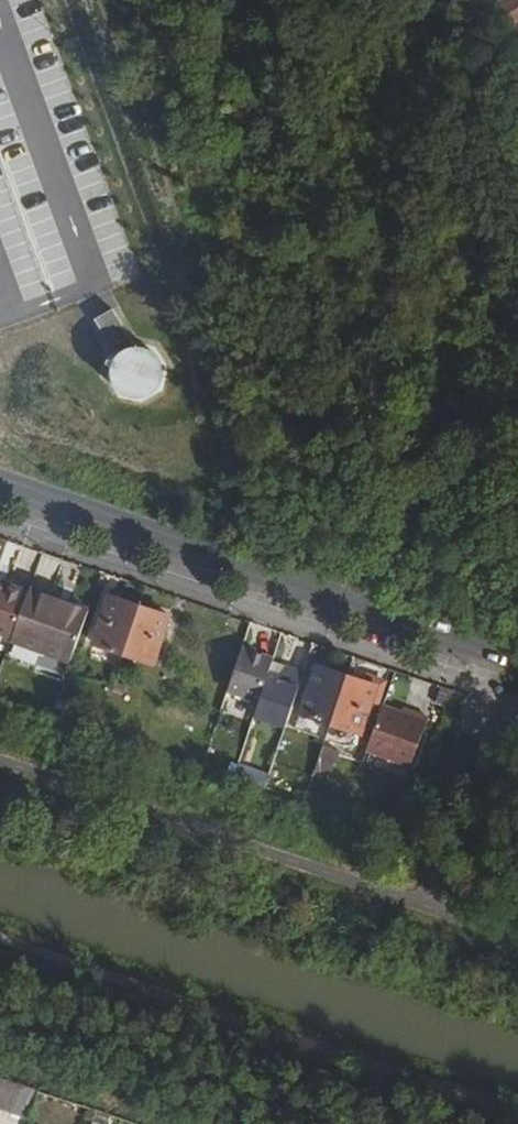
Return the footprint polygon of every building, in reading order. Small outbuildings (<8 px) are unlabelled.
[(488,7),(505,35),(517,27),(517,0),(500,0),(488,7)] [(505,35),(517,58),(517,27),(505,35)] [(32,586),(0,576),(0,628),(17,633),(32,586)] [(74,658),(92,606),(32,586),(17,633),(16,637),(74,658)] [(125,650),(142,601),(110,590),(93,639),(125,650)] [(155,660),(171,611),(142,601),(125,650),(155,660)] [(268,671),(274,653),(244,642),(229,687),(259,697),(268,671)] [(287,722),(305,667),(286,659),(280,675),(268,671),(259,697),(254,710),(287,722)] [(333,721),(350,671),(317,660),(300,710),(333,721)] [(361,731),(379,681),(350,671),(333,721),(361,731)] [(415,762),(433,711),(414,705),(413,708),(386,699),(369,745),(415,762)] [(335,764),(341,747),(326,741),(320,759),(335,764)] [(41,1094),(0,1080),(0,1113),(30,1123),(41,1094)]
